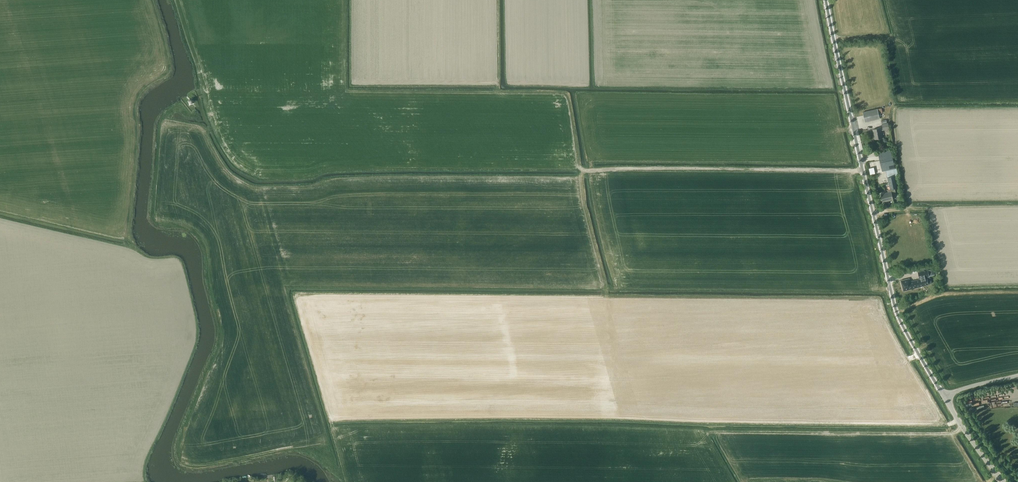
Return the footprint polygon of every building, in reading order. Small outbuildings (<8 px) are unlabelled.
[(865,122),(879,119),(877,109),(863,112),(865,122)] [(881,130),(889,129),(888,123),(882,124),(883,128),(881,129),(880,128),(873,129),(875,139),(882,138),(881,130)] [(878,153),(882,171),(885,170),(887,177),(889,186),(890,189),(889,189),(888,190),(887,190),(888,192),(880,194),(882,202),(893,199),(892,196),(896,195),(894,188),(897,188),(895,180),(898,180),(897,178),(895,178),(894,176),(898,174),(896,168),(895,168),(891,150),(878,153)] [(929,276),(928,270),(918,272),(919,278),(919,279),(910,282),(909,278),(900,280),(903,291),(928,284),(927,277),(929,277),(929,276)]
